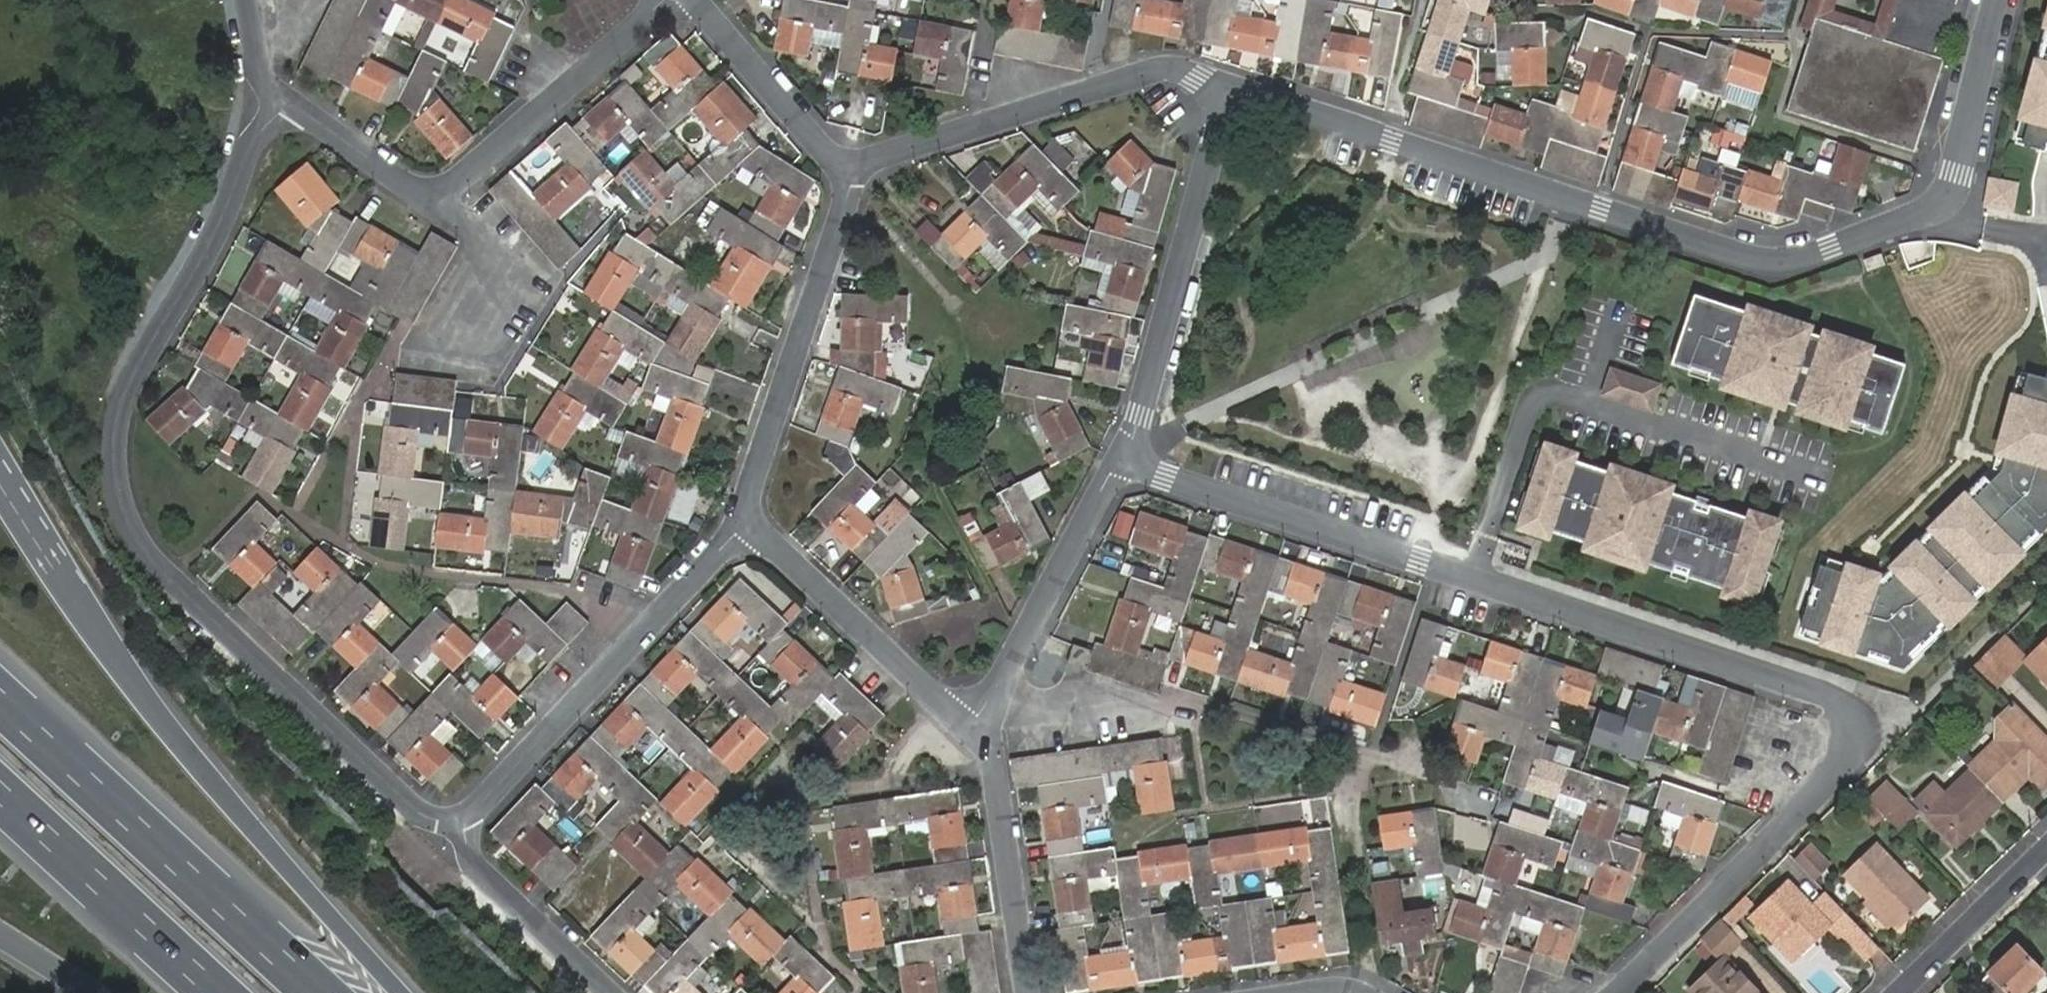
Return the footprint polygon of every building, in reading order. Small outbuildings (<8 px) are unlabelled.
[(357,0),(334,0),(332,4),(358,17),(365,4),(357,0)] [(448,0),(367,0),(365,4),(358,17),(381,28),(391,7),(434,27),(448,0)] [(490,82),(516,28),(492,17),(494,13),(468,0),(448,0),(434,27),(475,49),(465,71),(490,82)] [(773,50),(805,56),(810,27),(841,32),(845,6),(813,0),(783,0),(773,50)] [(845,6),(873,12),(875,0),(847,0),(845,6)] [(1005,24),(1014,26),(1028,29),(1037,30),(1042,4),(1076,9),(1078,0),(1009,0),(1005,24)] [(1110,28),(1164,37),(1171,5),(1144,0),(1115,0),(1109,27),(1110,28)] [(1202,45),(1211,0),(1184,0),(1183,7),(1171,5),(1164,37),(1202,45)] [(1232,15),(1235,0),(1211,0),(1202,45),(1254,53),(1263,20),(1232,15)] [(1254,53),(1256,54),(1295,61),(1308,0),(1282,0),(1281,3),(1277,24),(1263,20),(1254,53)] [(1295,61),(1351,73),(1356,38),(1354,38),(1327,33),(1332,1),(1328,0),(1308,0),(1295,61)] [(1486,12),(1489,0),(1436,0),(1426,31),(1455,40),(1466,7),(1486,12)] [(1651,24),(1657,5),(1659,0),(1594,0),(1592,4),(1651,24)] [(1657,5),(1716,24),(1721,8),(1724,0),(1659,0),(1657,5)] [(1792,3),(1793,0),(1724,0),(1721,8),(1784,28),(1792,3)] [(1883,40),(1829,22),(1817,18),(1812,31),(1785,111),(1914,154),(1945,60),(1938,58),(1957,0),(1896,0),(1883,40)] [(1874,26),(1833,12),(1835,5),(1836,0),(1826,0),(1825,3),(1814,0),(1809,0),(1807,5),(1800,27),(1812,31),(1817,18),(1829,22),(1883,40),(1896,0),(1883,0),(1874,26)] [(358,17),(332,4),(325,17),(352,31),(358,17)] [(845,6),(841,32),(833,70),(890,81),(897,50),(866,44),(873,12),(845,6)] [(1356,38),(1351,73),(1389,79),(1402,14),(1377,9),(1371,41),(1356,38)] [(352,31),(325,17),(318,31),(345,44),(352,31)] [(329,75),(395,107),(410,76),(367,56),(381,28),(358,17),(352,31),(345,44),(338,57),(331,70),(329,75)] [(1617,93),(1636,34),(1621,29),(1588,19),(1581,42),(1580,42),(1579,45),(1576,57),(1593,63),(1587,84),(1617,93)] [(940,59),(935,90),(960,95),(973,31),(917,20),(910,53),(940,59)] [(1548,22),(1546,22),(1546,23),(1524,23),(1496,24),(1497,52),(1519,51),(1519,86),(1549,85),(1548,22)] [(1014,26),(1008,56),(1023,59),(1028,29),(1014,26)] [(1028,29),(1023,59),(1037,62),(1043,32),(1037,30),(1028,29)] [(2038,65),(2045,67),(2046,59),(2046,47),(2044,46),(2045,45),(2046,45),(2046,30),(2038,65)] [(345,44),(318,31),(312,43),(338,57),(345,44)] [(1407,91),(1416,94),(1417,94),(1432,99),(1447,103),(1462,108),(1470,82),(1444,74),(1455,40),(1426,31),(1407,91)] [(717,86),(668,32),(643,54),(676,90),(652,111),(668,130),(697,105),(717,86)] [(1072,38),(1065,67),(1080,70),(1087,41),(1072,38)] [(1762,92),(1772,61),(1713,42),(1708,58),(1699,89),(1720,96),(1721,93),(1725,81),(1762,92)] [(338,57),(312,43),(305,57),(331,70),(338,57)] [(1708,58),(1661,43),(1642,102),(1673,112),(1682,84),(1699,89),(1708,58)] [(413,120),(447,158),(473,135),(430,89),(445,60),(423,50),(410,76),(395,107),(415,117),(413,120)] [(299,71),(325,84),(329,75),(331,70),(305,57),(299,71)] [(2024,118),(2031,120),(2024,146),(2046,152),(2046,148),(2046,59),(2045,67),(2038,65),(2024,118)] [(668,130),(652,111),(627,80),(572,127),(594,154),(630,122),(650,146),(668,130)] [(738,164),(758,147),(743,129),(755,118),(723,81),(717,86),(697,105),(730,140),(699,168),(714,186),(738,164)] [(1762,92),(1725,81),(1721,93),(1758,105),(1762,92)] [(1551,137),(1565,142),(1578,146),(1593,151),(1598,152),(1617,93),(1587,84),(1582,98),(1564,92),(1558,112),(1551,137)] [(1416,94),(1409,119),(1408,122),(1407,123),(1424,128),(1432,99),(1417,94),(1416,94)] [(1495,104),(1485,133),(1546,153),(1551,137),(1558,112),(1560,106),(1535,98),(1529,115),(1495,104)] [(1432,99),(1424,128),(1438,132),(1447,103),(1432,99)] [(1642,102),(1622,160),(1623,160),(1637,165),(1652,170),(1661,142),(1679,148),(1687,122),(1688,118),(1672,113),(1673,112),(1642,102)] [(1447,103),(1438,132),(1452,137),(1463,108),(1462,108),(1447,103)] [(1463,108),(1452,137),(1467,142),(1477,112),(1463,108)] [(1477,112),(1467,142),(1482,147),(1485,133),(1491,116),(1477,112)] [(2031,120),(2024,118),(2017,144),(2024,146),(2031,120)] [(572,127),(567,121),(547,138),(568,161),(531,193),(541,204),(551,216),(554,219),(590,189),(587,186),(607,170),(594,154),(572,127)] [(1745,130),(1711,123),(1707,142),(1741,149),(1745,130)] [(1056,137),(1045,146),(1063,168),(1074,159),(1056,137)] [(1121,240),(1154,249),(1176,170),(1155,164),(1128,137),(1103,162),(1127,187),(1141,194),(1133,226),(1125,224),(1121,240)] [(1546,153),(1541,165),(1556,170),(1565,142),(1551,137),(1546,153)] [(1565,142),(1556,170),(1570,175),(1578,146),(1565,142)] [(1850,212),(1852,211),(1871,151),(1843,142),(1831,178),(1814,173),(1806,195),(1849,209),(1850,212)] [(1077,190),(1030,144),(979,197),(1004,221),(1036,188),(1058,209),(1077,190)] [(1578,146),(1570,175),(1584,180),(1593,151),(1578,146)] [(775,241),(813,180),(758,147),(738,164),(772,183),(747,224),(775,241)] [(645,151),(619,173),(651,209),(654,208),(669,225),(670,226),(701,197),(714,186),(699,168),(678,186),(645,151)] [(1593,151),(1584,180),(1599,185),(1608,155),(1598,152),(1593,151)] [(1637,165),(1623,160),(1614,189),(1628,193),(1637,165)] [(1782,185),(1789,164),(1777,160),(1770,181),(1782,185)] [(274,187),(282,198),(315,239),(301,260),(324,274),(340,244),(355,219),(334,206),(340,202),(308,161),(280,184),(274,187)] [(1748,174),(1739,203),(1793,220),(1797,219),(1798,216),(1799,216),(1806,195),(1814,173),(1789,164),(1782,185),(1770,181),(1748,174)] [(1637,165),(1628,193),(1643,198),(1652,170),(1637,165)] [(1674,203),(1725,219),(1735,216),(1748,174),(1737,170),(1727,167),(1721,185),(1683,173),(1682,179),(1674,203)] [(521,181),(512,169),(489,188),(498,199),(521,181)] [(1652,170),(1643,198),(1657,203),(1666,174),(1652,170)] [(1666,174),(1657,203),(1672,207),(1674,203),(1682,179),(1681,179),(1666,174)] [(2021,183),(1989,177),(1983,208),(2015,214),(2021,183)] [(509,211),(531,193),(521,181),(498,199),(509,211)] [(541,204),(531,193),(509,211),(518,223),(541,204)] [(1004,221),(979,197),(928,247),(928,248),(953,272),(983,241),(1006,262),(1025,243),(1004,221)] [(518,223),(529,234),(551,216),(541,204),(518,223)] [(731,300),(745,309),(784,246),(775,241),(747,224),(719,207),(706,229),(742,251),(716,291),(731,300)] [(407,245),(356,216),(355,219),(340,244),(387,271),(369,300),(378,306),(385,309),(393,296),(400,283),(408,270),(416,257),(417,255),(405,248),(407,245)] [(529,234),(538,246),(561,227),(554,219),(551,216),(529,234)] [(538,246),(548,258),(571,239),(561,227),(538,246)] [(1130,320),(1134,321),(1154,249),(1121,240),(1093,232),(1087,257),(1115,265),(1100,313),(1130,320)] [(607,251),(582,294),(610,311),(634,271),(661,288),(674,265),(622,233),(610,252),(607,251)] [(457,247),(438,236),(430,248),(450,260),(457,247)] [(571,239),(548,258),(558,269),(580,251),(571,239)] [(301,260),(291,254),(273,243),(261,263),(258,262),(233,304),(235,306),(263,322),(289,279),(295,283),(312,294),(324,274),(301,260)] [(1025,243),(1006,262),(1013,269),(1032,249),(1025,243)] [(450,260),(430,248),(423,259),(417,255),(416,257),(442,273),(450,260)] [(435,286),(442,273),(416,257),(408,270),(435,286)] [(666,346),(695,364),(720,325),(717,323),(731,300),(716,291),(674,265),(661,288),(692,306),(666,346)] [(427,300),(435,286),(408,270),(400,283),(427,300)] [(341,369),(344,371),(369,326),(367,325),(378,306),(369,300),(324,274),(312,294),(339,309),(313,351),(341,369)] [(393,296),(420,312),(427,300),(400,283),(393,296)] [(907,293),(841,293),(840,365),(873,377),(876,321),(908,321),(907,293)] [(385,309),(399,318),(412,326),(420,312),(393,296),(385,309)] [(1698,298),(1675,367),(1695,373),(1696,371),(1712,376),(1711,379),(1729,385),(1728,389),(1786,408),(1787,404),(1803,409),(1802,413),(1847,428),(1850,421),(1867,426),(1866,429),(1886,436),(1908,366),(1871,354),(1873,350),(1827,335),(1826,339),(1810,334),(1811,330),(1753,311),(1752,315),(1698,298)] [(222,323),(195,368),(197,369),(224,385),(250,342),(275,356),(287,336),(263,322),(235,306),(224,325),(222,323)] [(1083,382),(1117,389),(1130,320),(1100,313),(1064,306),(1060,333),(1091,340),(1083,382)] [(651,365),(666,346),(637,328),(610,311),(599,330),(597,329),(571,368),(574,370),(601,387),(626,348),(651,365)] [(307,433),(316,418),(333,390),(331,388),(341,369),(313,351),(305,347),(287,336),(275,356),(302,371),(275,415),(305,432),(307,433)] [(623,431),(684,454),(687,449),(690,450),(705,409),(701,407),(710,385),(690,378),(695,364),(666,346),(651,365),(650,367),(643,387),(677,399),(661,440),(625,427),(623,431)] [(873,377),(840,365),(815,436),(829,441),(846,447),(863,403),(894,413),(902,388),(873,377)] [(1058,463),(1090,446),(1068,403),(1072,380),(1007,367),(1002,393),(1035,399),(1036,419),(1058,463)] [(183,385),(145,420),(170,447),(215,406),(239,419),(250,400),(224,385),(197,369),(186,387),(183,385)] [(589,408),(615,424),(629,403),(601,387),(574,370),(561,390),(559,390),(532,432),(562,450),(589,408)] [(1695,373),(1693,377),(1710,383),(1711,379),(1712,376),(1696,371),(1695,373)] [(2032,374),(2024,372),(2017,398),(2024,400),(2032,374)] [(407,405),(412,375),(397,373),(392,403),(407,405)] [(1662,388),(1615,373),(1607,397),(1653,413),(1662,388)] [(1925,551),(1920,546),(1898,568),(1903,574),(1889,588),(1880,585),(1882,578),(1853,569),(1851,576),(1825,567),(1818,589),(1825,592),(1823,600),(1817,598),(1816,599),(1822,601),(1821,607),(1820,610),(1812,607),(1805,629),(1831,638),(1829,645),(1857,654),(1859,647),(1897,658),(1894,665),(1909,671),(1919,660),(1914,655),(1935,634),(1939,638),(1940,638),(1936,633),(1949,620),(1954,625),(1976,603),(1976,602),(1972,605),(1968,601),(1988,581),(1993,586),(2025,554),(2020,549),(2039,529),(2044,535),(2046,532),(2046,378),(2032,374),(2024,400),(2017,398),(2003,453),(2010,455),(2005,471),(1993,483),(1988,478),(1993,484),(1974,503),(1968,498),(1936,530),(1941,535),(1925,551)] [(422,407),(427,377),(412,375),(407,405),(422,407)] [(438,408),(442,379),(427,377),(422,407),(438,408)] [(453,410),(456,390),(458,381),(442,379),(438,408),(453,410)] [(241,477),(271,495),(296,453),(294,451),(305,432),(275,415),(250,400),(239,419),(265,434),(241,477)] [(452,416),(453,410),(438,408),(422,407),(407,405),(392,403),(389,425),(386,425),(379,474),(382,474),(414,478),(421,431),(450,435),(452,416)] [(491,488),(515,492),(524,426),(452,416),(450,435),(448,449),(496,455),(491,488)] [(1847,428),(1865,433),(1866,429),(1867,426),(1850,421),(1847,428)] [(600,500),(662,523),(681,474),(678,472),(684,454),(623,431),(617,451),(654,464),(636,510),(601,497),(600,500)] [(829,441),(822,461),(830,463),(844,476),(856,462),(845,452),(846,447),(829,441)] [(1549,454),(1551,449),(1544,447),(1535,473),(1542,476),(1549,454)] [(1549,454),(1542,476),(1535,499),(1526,526),(1525,531),(1551,539),(1553,534),(1592,547),(1591,552),(1607,557),(1620,561),(1622,554),(1650,564),(1649,566),(1678,575),(1680,568),(1693,572),(1690,579),(1731,592),(1730,597),(1756,606),(1758,601),(1766,575),(1772,555),(1781,530),(1782,525),(1755,516),(1754,521),(1714,508),(1712,515),(1699,511),(1701,504),(1673,495),(1672,497),(1643,488),(1646,481),(1617,471),(1615,476),(1576,463),(1578,458),(1551,449),(1549,454)] [(2010,455),(2003,453),(1998,467),(1988,478),(1993,483),(2005,471),(2010,455)] [(844,476),(812,511),(868,562),(891,537),(856,505),(876,480),(856,462),(844,476)] [(582,470),(607,479),(609,472),(584,463),(582,470)] [(562,520),(590,529),(592,522),(600,500),(601,497),(607,479),(582,470),(571,499),(515,492),(509,535),(559,540),(562,520)] [(375,499),(368,546),(404,551),(412,503),(441,508),(443,482),(414,478),(382,474),(378,499),(375,499)] [(1988,478),(1968,498),(1974,503),(1993,484),(1988,478)] [(1673,495),(1674,490),(1646,481),(1643,488),(1672,497),(1673,495)] [(971,546),(986,575),(1051,541),(1020,482),(996,494),(1011,525),(971,546)] [(440,514),(435,548),(484,553),(485,550),(507,553),(509,535),(515,492),(491,488),(488,519),(440,514)] [(1519,524),(1526,526),(1535,499),(1528,497),(1519,524)] [(610,580),(637,591),(662,523),(600,500),(592,522),(627,535),(610,580)] [(254,502),(210,548),(253,587),(258,581),(275,563),(251,540),(271,518),(254,502)] [(1187,526),(1141,511),(1130,544),(1176,558),(1168,582),(1193,591),(1201,567),(1211,538),(1186,530),(1187,526)] [(891,537),(868,562),(884,576),(900,625),(932,614),(917,566),(908,558),(929,534),(910,516),(891,537)] [(2025,554),(2044,535),(2039,529),(2020,549),(2025,554)] [(1772,555),(1780,558),(1788,532),(1781,530),(1772,555)] [(1936,530),(1920,546),(1925,551),(1941,535),(1936,530)] [(1551,539),(1591,552),(1592,547),(1553,534),(1551,539)] [(1269,590),(1280,557),(1212,535),(1211,538),(1201,567),(1246,582),(1237,606),(1260,614),(1269,590)] [(352,593),(342,585),(309,553),(288,576),(311,598),(295,615),(302,622),(313,632),(314,631),(344,600),(352,593)] [(1620,561),(1730,597),(1731,592),(1690,579),(1693,572),(1680,568),(1678,575),(1649,566),(1650,564),(1622,554),(1620,561)] [(1137,560),(1126,556),(1122,567),(1134,571),(1137,560)] [(1336,613),(1347,581),(1280,557),(1269,590),(1313,605),(1304,629),(1328,637),(1336,613)] [(1853,569),(1827,560),(1825,567),(1851,576),(1853,569)] [(1887,580),(1882,578),(1880,585),(1889,588),(1903,574),(1898,568),(1887,580)] [(1124,595),(1106,644),(1111,645),(1125,650),(1139,655),(1141,656),(1158,606),(1184,615),(1193,591),(1168,582),(1136,571),(1128,597),(1124,595)] [(1773,577),(1766,575),(1758,601),(1765,603),(1773,577)] [(785,629),(790,625),(740,579),(691,631),(716,655),(748,622),(772,644),(785,629)] [(253,587),(237,604),(248,614),(269,591),(258,581),(253,587)] [(1398,661),(1418,604),(1347,581),(1336,613),(1382,628),(1373,652),(1398,661)] [(1976,602),(1976,603),(1993,586),(1988,581),(1968,601),(1972,605),(1976,602)] [(356,624),(379,600),(362,583),(352,593),(344,600),(314,631),(354,668),(377,644),(356,624)] [(1825,592),(1818,589),(1812,607),(1820,610),(1821,607),(1822,601),(1816,599),(1817,598),(1823,600),(1825,592)] [(259,624),(280,601),(269,591),(248,614),(259,624)] [(525,639),(551,663),(569,645),(546,623),(520,598),(480,641),(479,643),(501,664),(525,639)] [(270,634),(291,612),(280,601),(259,624),(270,634)] [(556,613),(579,635),(588,624),(566,603),(556,613)] [(476,645),(435,606),(412,631),(389,655),(394,661),(410,676),(434,652),(452,669),(476,645)] [(1170,659),(1236,682),(1247,652),(1260,614),(1237,606),(1224,644),(1180,630),(1170,659)] [(270,634),(281,645),(302,622),(295,615),(291,612),(270,634)] [(546,623),(569,645),(579,635),(556,613),(546,623)] [(1436,658),(1446,627),(1422,619),(1402,679),(1456,697),(1465,668),(1436,658)] [(1919,660),(1954,625),(1949,620),(1936,633),(1940,638),(1939,638),(1935,634),(1914,655),(1919,660)] [(281,645),(292,655),(313,632),(302,622),(281,645)] [(785,719),(792,726),(824,691),(836,678),(785,629),(772,644),(762,655),(794,686),(773,708),(785,719)] [(1247,652),(1236,682),(1280,697),(1282,692),(1306,700),(1315,675),(1328,637),(1304,629),(1291,666),(1247,652)] [(1803,636),(1829,645),(1831,638),(1805,629),(1803,636)] [(716,655),(691,631),(640,684),(665,709),(699,673),(722,696),(740,677),(716,655)] [(1328,637),(1315,675),(1306,700),(1329,708),(1328,712),(1374,728),(1388,689),(1345,675),(1354,647),(1328,637)] [(2007,637),(1992,653),(2016,677),(2031,661),(2007,637)] [(1092,651),(1087,670),(1101,675),(1111,645),(1106,644),(1095,640),(1092,651)] [(1525,721),(1545,661),(1493,642),(1482,674),(1511,683),(1501,712),(1525,721)] [(377,644),(354,668),(332,691),(362,720),(386,740),(407,717),(372,685),(394,661),(389,655),(377,644)] [(1111,645),(1101,675),(1115,679),(1125,650),(1111,645)] [(1087,670),(1092,651),(1071,646),(1066,665),(1087,670)] [(1859,647),(1857,654),(1894,665),(1897,658),(1859,647)] [(1611,682),(1621,654),(1606,649),(1596,677),(1611,682)] [(1125,650),(1115,679),(1129,684),(1139,655),(1125,650)] [(2031,667),(2046,683),(2046,652),(2031,667)] [(2016,677),(1992,653),(1977,668),(2000,693),(2016,677)] [(1625,688),(1636,659),(1621,654),(1611,682),(1625,688)] [(1139,655),(1129,684),(1143,689),(1153,660),(1141,656),(1139,655)] [(1640,692),(1650,664),(1649,664),(1636,659),(1625,688),(1628,688),(1640,692)] [(1153,660),(1143,689),(1158,693),(1168,665),(1153,660)] [(1586,709),(1596,677),(1545,661),(1525,721),(1548,728),(1559,699),(1586,709)] [(1654,697),(1664,669),(1650,664),(1640,692),(1644,693),(1654,697)] [(887,716),(841,672),(836,678),(824,691),(846,711),(813,747),(840,771),(873,736),(870,734),(887,716)] [(477,738),(518,697),(493,673),(470,696),(448,674),(429,693),(447,710),(477,738)] [(1723,703),(1729,686),(1700,675),(1691,703),(1666,696),(1654,737),(1707,753),(1709,746),(1713,733),(1714,732),(1718,718),(1723,703)] [(732,773),(735,776),(769,741),(767,737),(785,719),(773,708),(740,677),(722,696),(744,716),(710,751),(732,773)] [(665,709),(640,684),(590,736),(616,761),(649,726),(673,748),(689,731),(665,709)] [(1752,712),(1757,695),(1729,686),(1723,703),(1752,712)] [(1640,692),(1628,688),(1617,719),(1633,724),(1644,693),(1640,692)] [(407,717),(386,740),(441,791),(462,768),(425,734),(447,710),(429,693),(407,717)] [(1654,737),(1666,696),(1654,697),(1644,693),(1633,724),(1617,719),(1604,714),(1593,744),(1646,762),(1654,737)] [(1462,699),(1444,754),(1472,764),(1474,764),(1485,735),(1516,746),(1525,721),(1501,712),(1462,699)] [(1966,765),(1969,767),(2000,800),(2012,788),(2009,785),(2025,769),(2028,773),(2041,786),(2046,780),(2046,740),(2010,702),(1994,717),(1995,738),(1966,765)] [(1747,727),(1752,712),(1723,703),(1718,718),(1747,727)] [(1714,732),(1742,741),(1747,727),(1718,718),(1714,732)] [(1525,721),(1516,746),(1503,784),(1555,801),(1557,793),(1566,768),(1538,758),(1548,728),(1525,721)] [(689,731),(673,748),(695,768),(660,803),(685,828),(720,792),(716,789),(732,773),(710,751),(689,731)] [(1709,746),(1738,755),(1742,741),(1714,732),(1713,733),(1709,746)] [(590,736),(540,789),(554,803),(573,821),(584,809),(577,802),(598,780),(621,802),(639,784),(616,761),(590,736)] [(1141,817),(1175,812),(1167,762),(1162,763),(1159,739),(1098,748),(1103,780),(1135,775),(1141,817)] [(1704,760),(1734,770),(1738,755),(1709,746),(1707,753),(1704,760)] [(1103,780),(1098,748),(1083,750),(1088,782),(1103,780)] [(1083,750),(1069,752),(1073,784),(1088,782),(1083,750)] [(1053,754),(1058,786),(1073,784),(1069,752),(1053,754)] [(1043,788),(1058,786),(1053,754),(1039,756),(1043,788)] [(1039,789),(1043,788),(1039,756),(1023,759),(1028,790),(1039,789)] [(1023,759),(1009,761),(1014,793),(1028,790),(1023,759)] [(1704,760),(1699,774),(1729,784),(1734,770),(1704,760)] [(1980,820),(2000,800),(1969,767),(1945,792),(1937,784),(1916,804),(1925,812),(1943,831),(1948,826),(1961,839),(1974,826),(1980,820)] [(1626,788),(1583,773),(1566,768),(1557,793),(1587,802),(1581,818),(1577,829),(1608,840),(1626,788)] [(2009,785),(2012,788),(2028,773),(2025,769),(2009,785)] [(1058,786),(1043,788),(1039,789),(1045,825),(1049,858),(1082,854),(1076,808),(1107,803),(1103,780),(1088,782),(1073,784),(1058,786)] [(1669,861),(1703,872),(1725,800),(1664,780),(1655,805),(1685,815),(1669,861)] [(639,784),(621,802),(596,828),(611,843),(609,846),(645,879),(670,854),(633,820),(654,798),(639,784)] [(540,789),(536,786),(491,833),(544,883),(567,858),(533,825),(554,803),(540,789)] [(1887,819),(1902,834),(1918,817),(1887,786),(1871,802),(1873,804),(1887,819)] [(938,864),(972,859),(961,787),(895,797),(899,822),(931,818),(938,864)] [(1555,801),(1552,808),(1581,818),(1587,802),(1557,793),(1555,801)] [(899,822),(895,797),(835,807),(839,831),(833,831),(841,880),(846,879),(849,878),(875,874),(868,827),(899,822)] [(1643,822),(1646,807),(1626,803),(1624,819),(1643,822)] [(1887,819),(1873,804),(1862,814),(1876,829),(1887,819)] [(1441,873),(1433,808),(1378,815),(1382,847),(1413,844),(1417,876),(1441,873)] [(1514,815),(1510,825),(1526,831),(1529,820),(1514,815)] [(1983,823),(1980,820),(1974,826),(1977,829),(1983,823)] [(1510,825),(1499,821),(1481,875),(1487,877),(1501,882),(1513,886),(1525,857),(1554,867),(1562,843),(1526,831),(1510,825)] [(1948,826),(1943,831),(1956,845),(1961,839),(1948,826)] [(1314,892),(1338,889),(1329,828),(1306,832),(1305,827),(1255,834),(1259,870),(1310,862),(1314,892)] [(1584,910),(1629,926),(1635,909),(1622,904),(1639,851),(1608,840),(1577,829),(1569,854),(1600,864),(1594,880),(1584,910)] [(1259,870),(1255,834),(1208,839),(1209,846),(1187,849),(1191,880),(1195,909),(1218,906),(1223,905),(1218,876),(1259,870)] [(1187,849),(1186,843),(1138,849),(1139,857),(1114,860),(1116,875),(1120,875),(1125,918),(1152,915),(1148,886),(1191,880),(1187,849)] [(1843,874),(1868,899),(1890,923),(1897,929),(1928,898),(1874,844),(1843,874)] [(733,897),(735,895),(699,860),(696,862),(677,845),(670,854),(645,879),(637,888),(655,906),(675,885),(711,920),(733,897)] [(1811,846),(1796,861),(1817,883),(1833,867),(1811,846)] [(1386,879),(1382,847),(1370,849),(1374,881),(1386,879)] [(1082,854),(1049,858),(1058,929),(1082,926),(1092,924),(1086,879),(1116,875),(1114,860),(1113,849),(1082,854)] [(1569,854),(1564,870),(1594,880),(1600,864),(1569,854)] [(567,858),(544,883),(553,891),(576,867),(567,858)] [(961,935),(983,932),(972,859),(938,864),(906,869),(910,895),(942,891),(949,937),(961,935)] [(844,904),(851,952),(887,947),(880,900),(910,895),(906,869),(875,874),(849,878),(846,879),(850,903),(844,904)] [(1452,872),(1442,873),(1445,897),(1455,901),(1452,872)] [(1501,882),(1487,877),(1483,888),(1497,893),(1501,882)] [(1374,881),(1382,950),(1382,952),(1405,949),(1406,953),(1411,956),(1417,955),(1421,950),(1420,947),(1438,944),(1438,942),(1434,909),(1403,912),(1398,878),(1386,879),(1374,881)] [(1830,926),(1810,905),(1785,880),(1749,917),(1775,943),(1782,937),(1801,956),(1830,926)] [(1265,883),(1267,899),(1282,897),(1280,881),(1265,883)] [(1516,915),(1524,890),(1513,886),(1501,882),(1497,893),(1483,888),(1476,908),(1461,903),(1450,934),(1502,953),(1505,945),(1512,926),(1516,915)] [(637,888),(593,934),(612,951),(610,954),(645,988),(648,986),(670,963),(634,928),(655,906),(637,888)] [(1284,930),(1287,963),(1348,954),(1338,889),(1314,892),(1318,925),(1284,930)] [(1524,890),(1516,916),(1544,925),(1540,936),(1529,967),(1560,978),(1584,910),(1524,890)] [(1854,920),(1824,890),(1810,905),(1830,926),(1839,935),(1842,933),(1854,920)] [(773,957),(786,943),(750,909),(748,912),(733,897),(711,920),(692,941),(709,957),(729,937),(762,968),(773,957)] [(1749,897),(1730,915),(1737,922),(1755,904),(1749,897)] [(1240,903),(1248,969),(1251,969),(1287,963),(1284,930),(1272,932),(1267,899),(1240,903)] [(1890,923),(1868,899),(1863,904),(1885,927),(1890,923)] [(1207,941),(1212,974),(1248,969),(1240,903),(1223,905),(1218,906),(1222,938),(1207,941)] [(1152,915),(1160,982),(1212,974),(1207,941),(1180,944),(1175,912),(1152,915)] [(1098,957),(1103,991),(1136,986),(1160,982),(1152,915),(1125,918),(1131,951),(1098,957)] [(1516,915),(1512,926),(1540,936),(1544,925),(1516,916),(1516,915)] [(1730,915),(1724,922),(1742,940),(1743,942),(1749,936),(1737,922),(1730,915)] [(1867,957),(1879,946),(1854,920),(1842,933),(1867,957)] [(1742,940),(1724,922),(1706,940),(1719,954),(1729,954),(1742,940)] [(1056,929),(1064,992),(1085,992),(1103,991),(1098,957),(1086,958),(1082,926),(1058,929),(1056,929)] [(964,949),(993,945),(991,931),(983,932),(961,935),(964,949)] [(940,965),(965,961),(964,949),(961,935),(949,937),(900,945),(903,970),(901,970),(905,992),(944,992),(940,965)] [(836,980),(792,937),(786,943),(773,957),(794,976),(778,992),(824,992),(836,980)] [(1782,937),(1775,943),(1795,963),(1801,956),(1782,937)] [(1974,974),(1993,992),(2003,992),(2036,962),(2011,937),(1974,974)] [(687,979),(709,957),(692,941),(670,963),(648,986),(656,992),(701,992),(687,979)] [(966,963),(996,959),(994,947),(993,945),(964,949),(965,961),(966,963)] [(1533,955),(1505,945),(1502,953),(1501,958),(1529,967),(1533,955)] [(1724,955),(1721,958),(1736,973),(1739,970),(1724,955)] [(1496,972),(1524,981),(1529,967),(1501,958),(1496,972)] [(1698,992),(1761,992),(1739,970),(1736,973),(1721,958),(1691,986),(1698,992)] [(968,977),(998,973),(996,959),(966,963),(968,977)] [(1512,992),(1519,992),(1524,981),(1496,972),(1491,985),(1491,986),(1512,992)] [(970,991),(1000,987),(998,973),(968,977),(970,991)]
